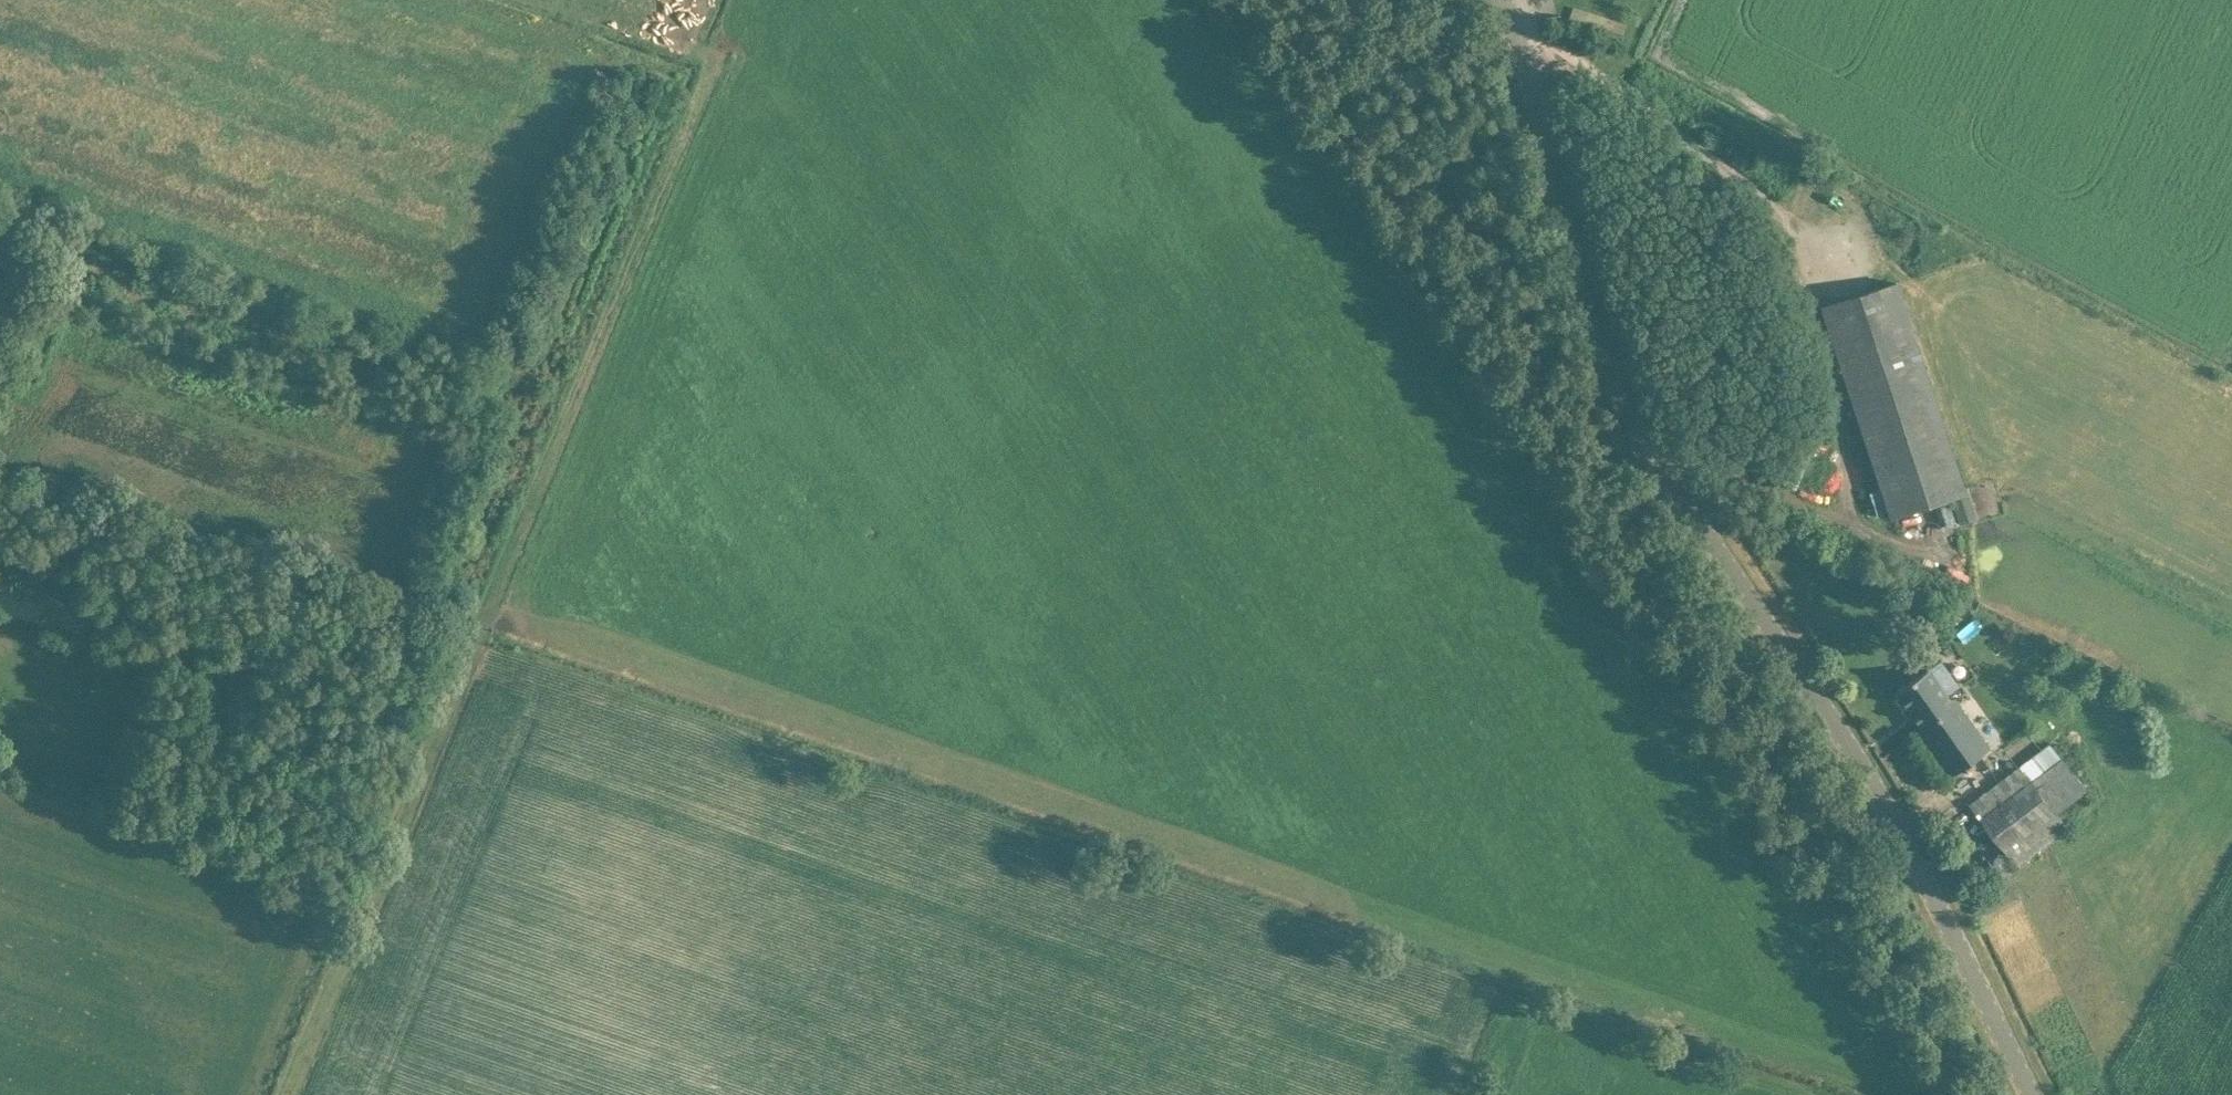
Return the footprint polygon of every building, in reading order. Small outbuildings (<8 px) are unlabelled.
[(1968,490),(1898,280),(1821,306),(1891,516),(1968,490)] [(1925,637),(1920,641),(1926,649),(1930,645),(1925,637)] [(1960,686),(1940,659),(1896,691),(1922,728),(1919,731),(1921,733),(1960,705),(1954,697),(1951,699),(1948,694),(1960,686)] [(1975,760),(1990,749),(1960,705),(1921,733),(1951,775),(1974,758),(1975,760)] [(2050,747),(1995,787),(1971,804),(2016,866),(2069,828),(2057,812),(2087,790),(2050,747)]
